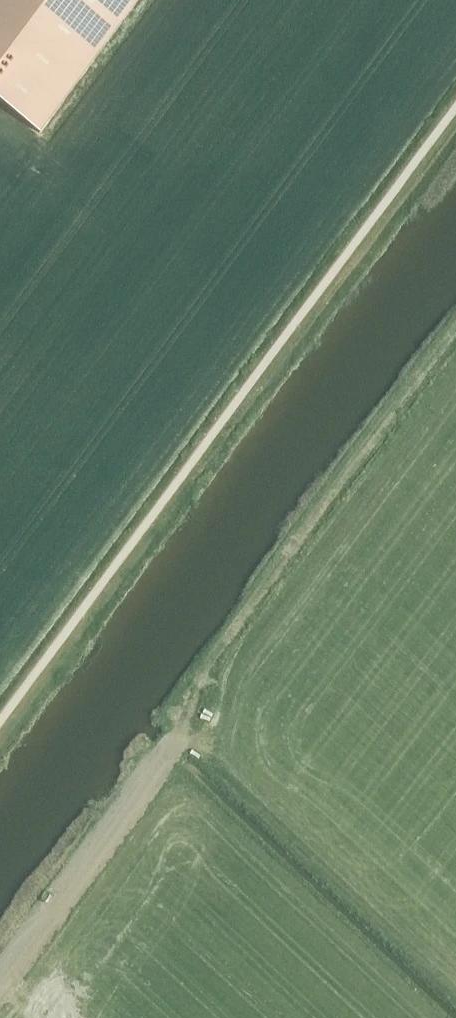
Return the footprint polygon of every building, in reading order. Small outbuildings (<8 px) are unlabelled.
[(39,134),(139,0),(0,0),(0,105),(39,134)]
